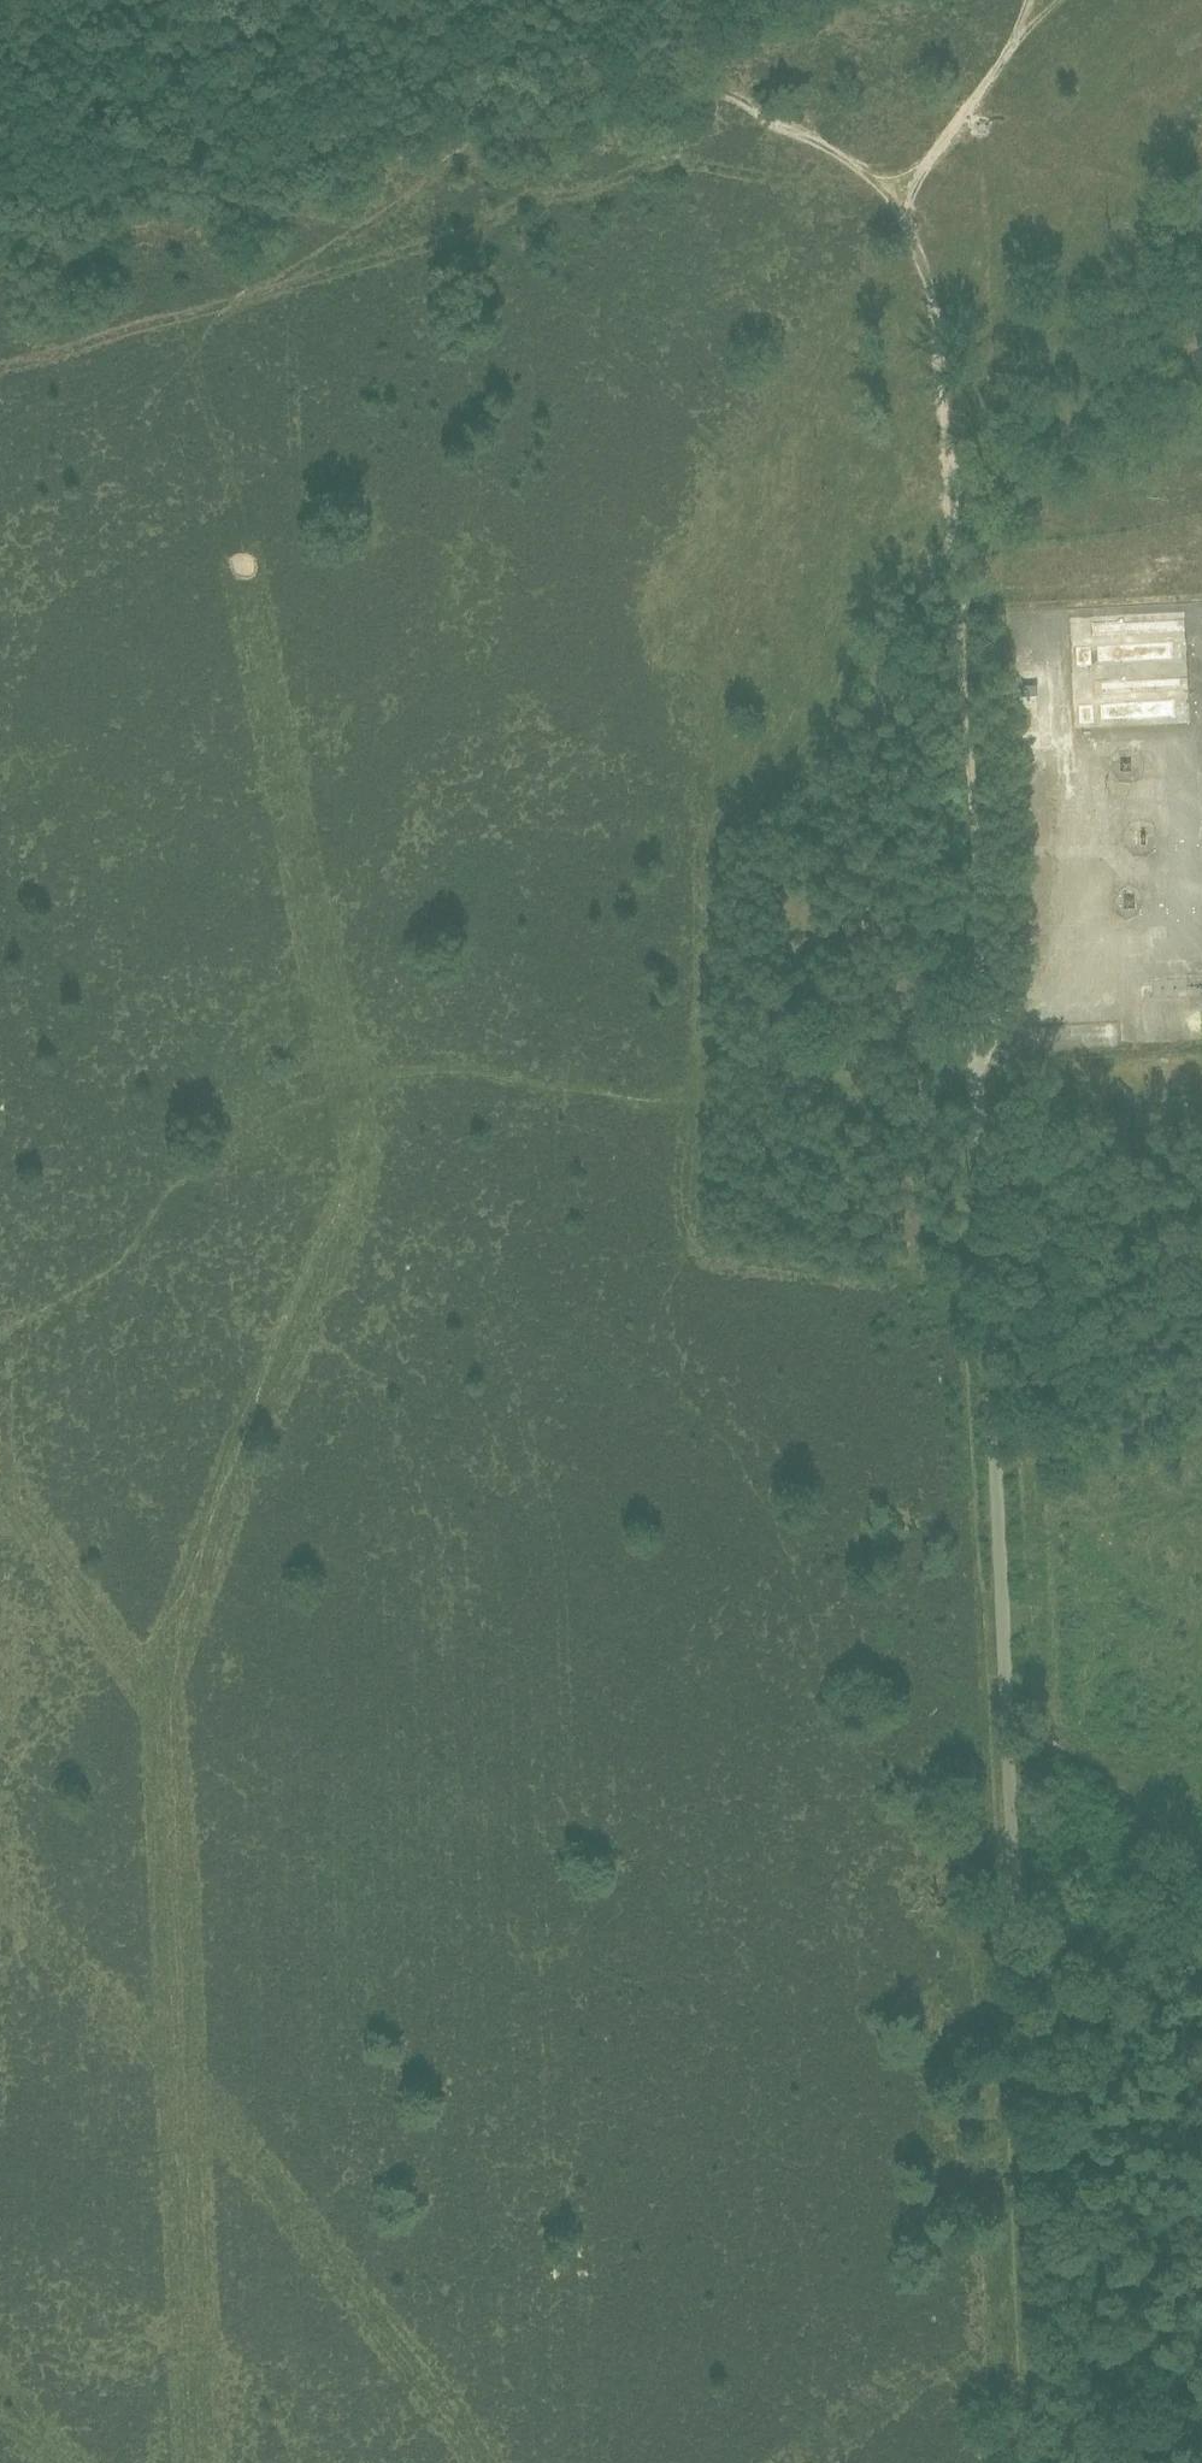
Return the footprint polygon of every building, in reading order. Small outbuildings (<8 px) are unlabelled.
[(1070,607),(1070,622),(1090,622),(1090,608),(1070,607)] [(1119,655),(1119,663),(1165,662),(1164,617),(1134,618),(1134,627),(1109,627),(1110,640),(1098,640),(1099,656),(1119,655)] [(1089,679),(1091,643),(1072,642),(1070,678),(1089,679)] [(1130,711),(1129,696),(1101,699),(1102,714),(1130,711)]
